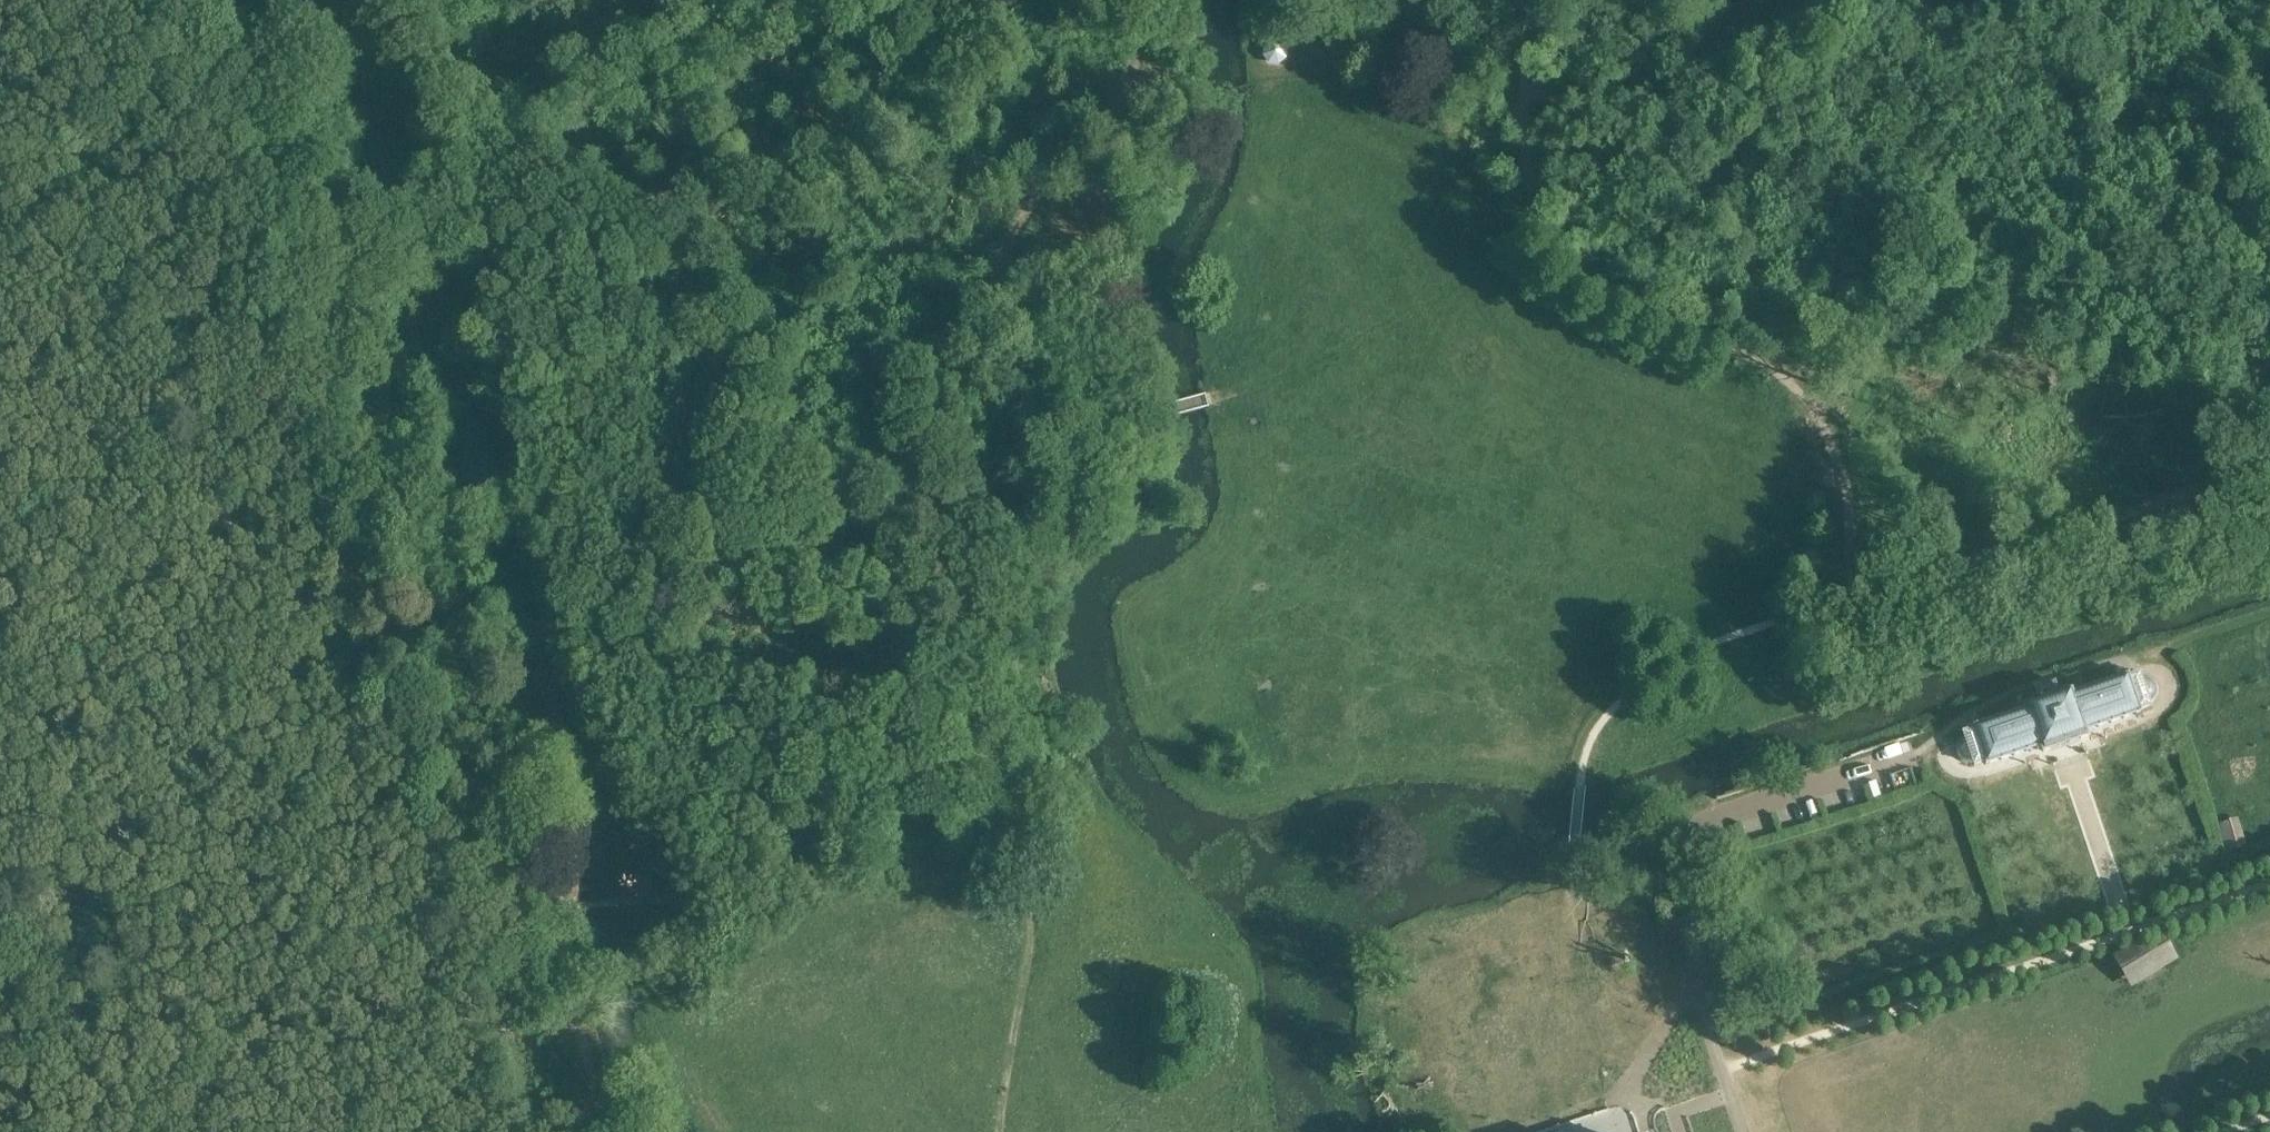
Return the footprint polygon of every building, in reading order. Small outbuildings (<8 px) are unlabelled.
[(1286,53),(1286,52),(1286,48),(1283,44),(1278,40),(1273,39),(1269,39),(1263,42),(1260,47),(1259,51),(1260,57),(1263,61),(1267,64),(1272,66),(1277,65),(1282,62),(1285,59),(1286,53)] [(2037,687),(2041,700),(2029,704),(2030,708),(1975,726),(1976,728),(1963,732),(1965,736),(1961,738),(1959,741),(1957,748),(1957,752),(1958,755),(1959,758),(1962,760),(1965,761),(1968,762),(1974,762),(1975,765),(1986,761),(1987,764),(2041,746),(2043,753),(2066,746),(2090,738),(2088,730),(2141,712),(2140,709),(2152,705),(2151,701),(2155,699),(2156,697),(2158,694),(2159,688),(2158,685),(2156,682),(2153,680),(2151,678),(2148,677),(2146,677),(2143,677),(2141,672),(2130,676),(2129,673),(2073,692),(2072,689),(2061,693),(2056,680),(2037,687)] [(2240,817),(2219,824),(2228,852),(2249,845),(2240,817)] [(2159,926),(2112,954),(2131,985),(2178,957),(2159,926)]
